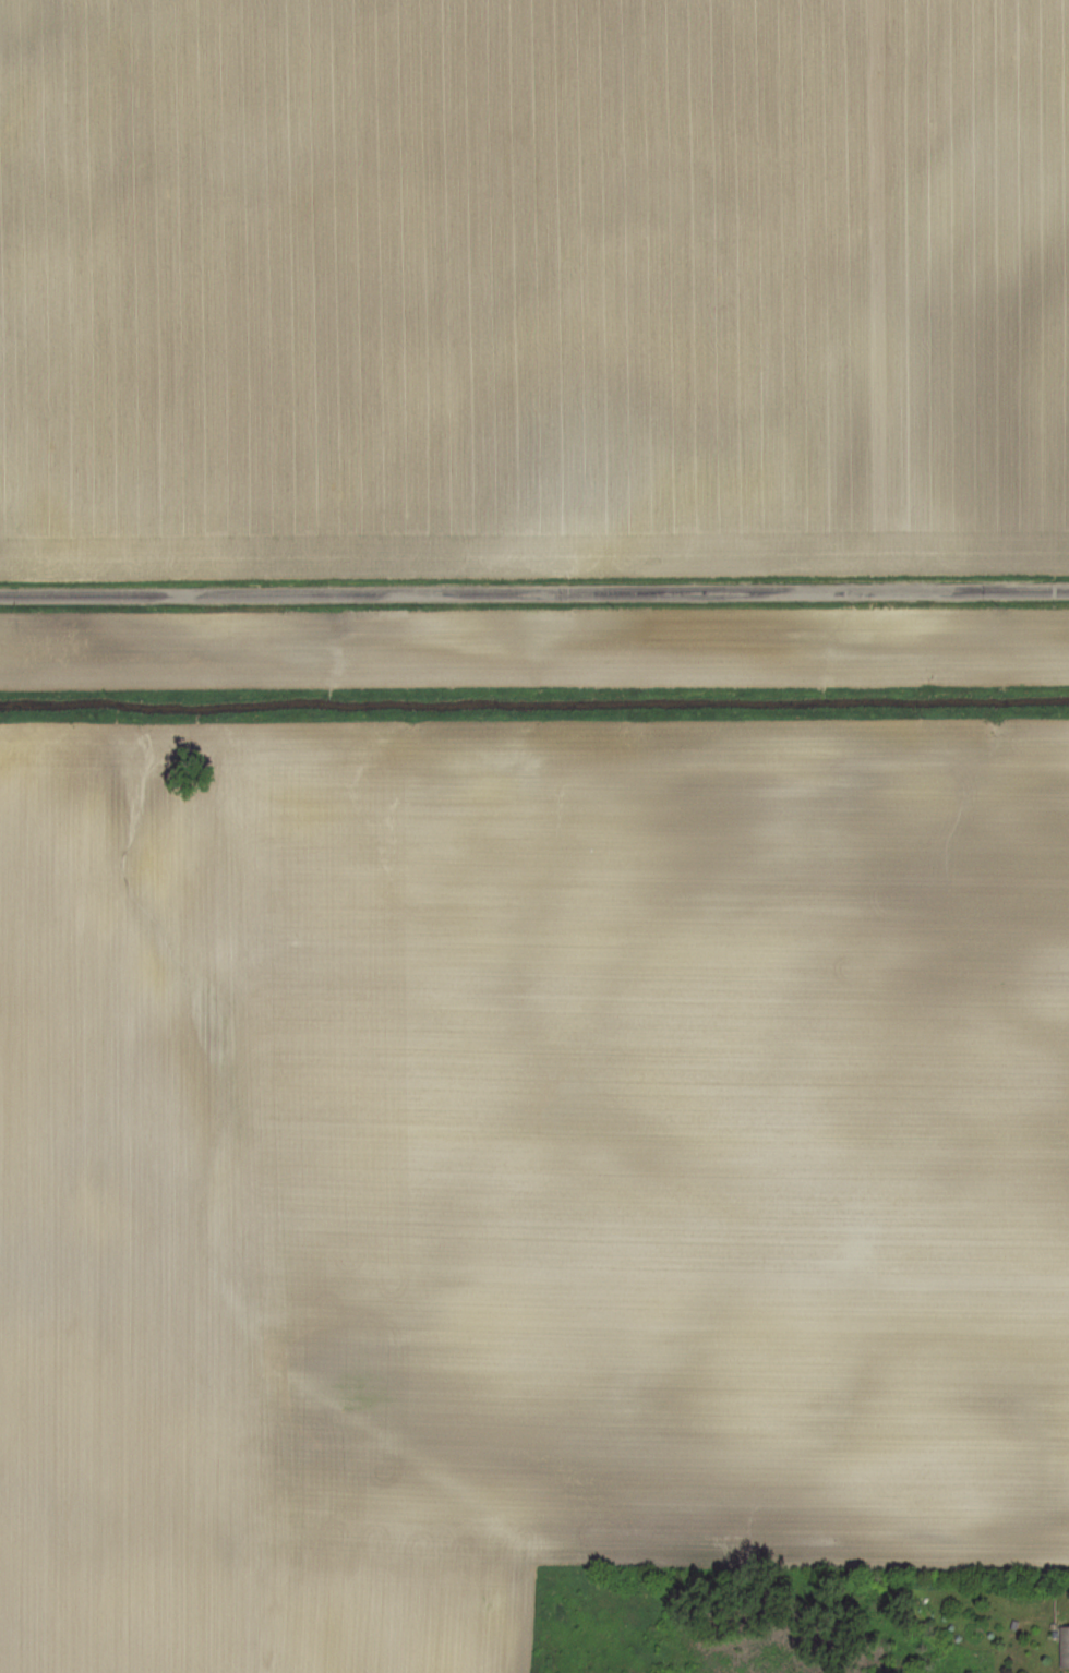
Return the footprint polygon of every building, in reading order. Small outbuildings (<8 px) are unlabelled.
[(1068,1668),(1068,1626),(1060,1626),(1060,1668),(1068,1668)]
